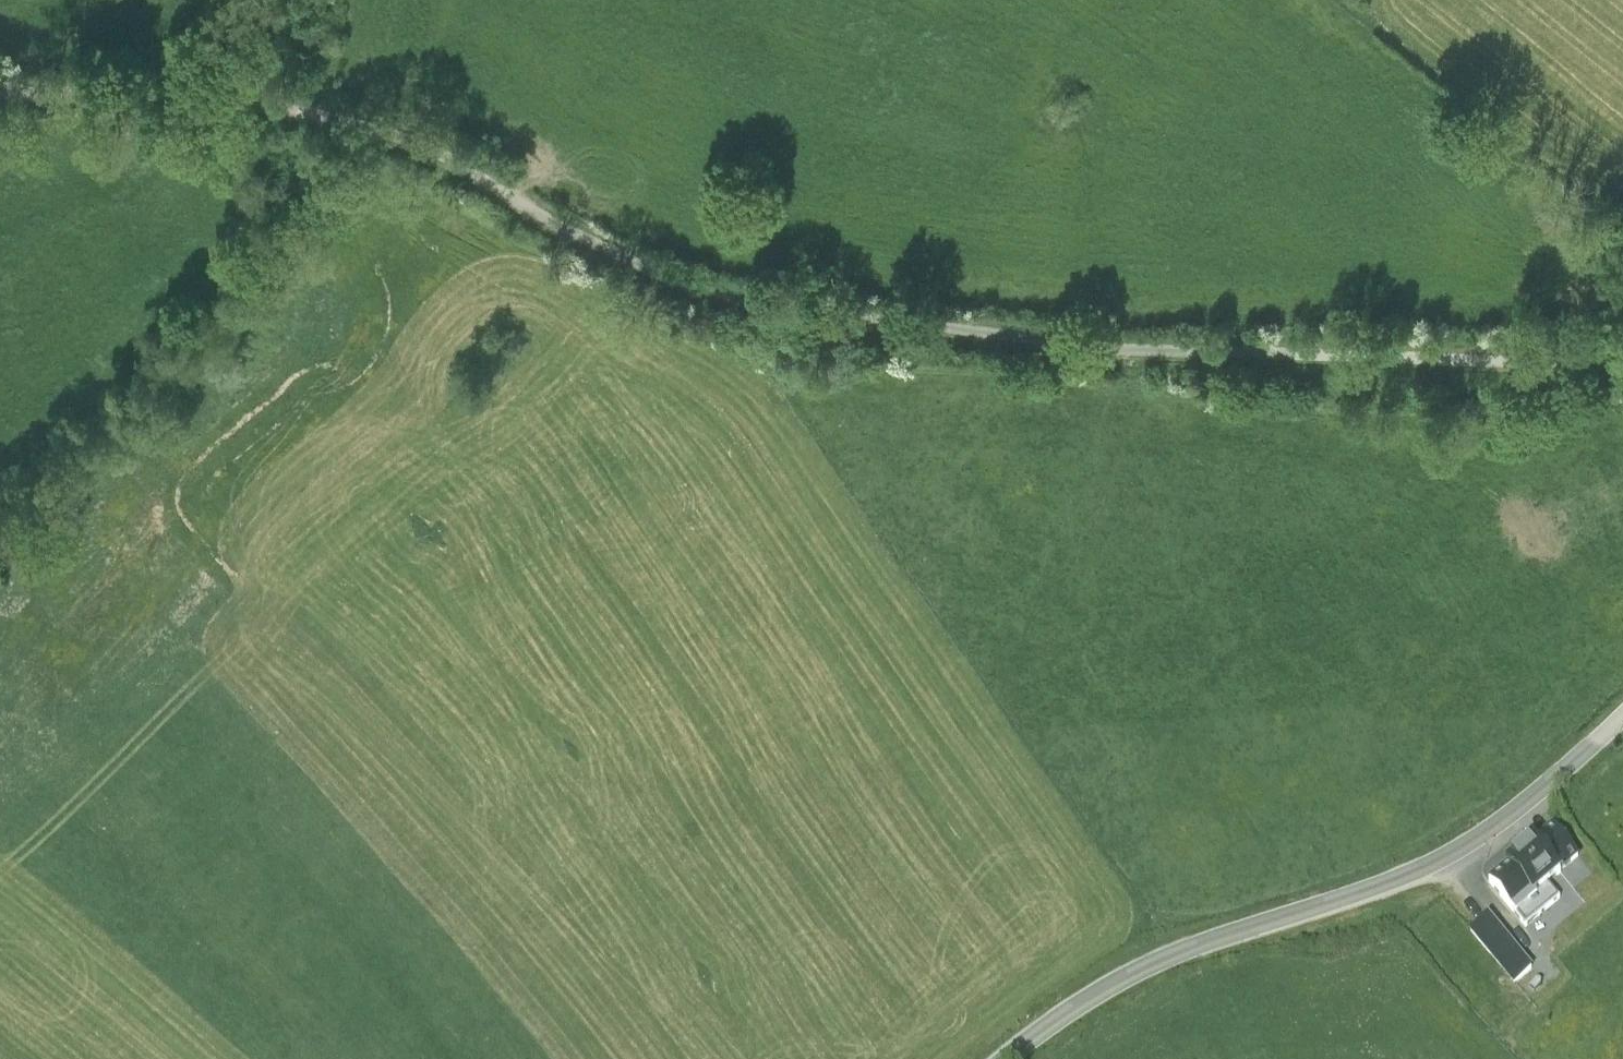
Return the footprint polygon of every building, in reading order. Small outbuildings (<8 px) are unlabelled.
[(1542,877),(1554,867),(1527,834),(1500,856),(1504,860),(1483,877),(1518,920),(1554,892),(1542,877)] [(1488,917),(1471,931),(1515,984),(1532,970),(1488,917)]
